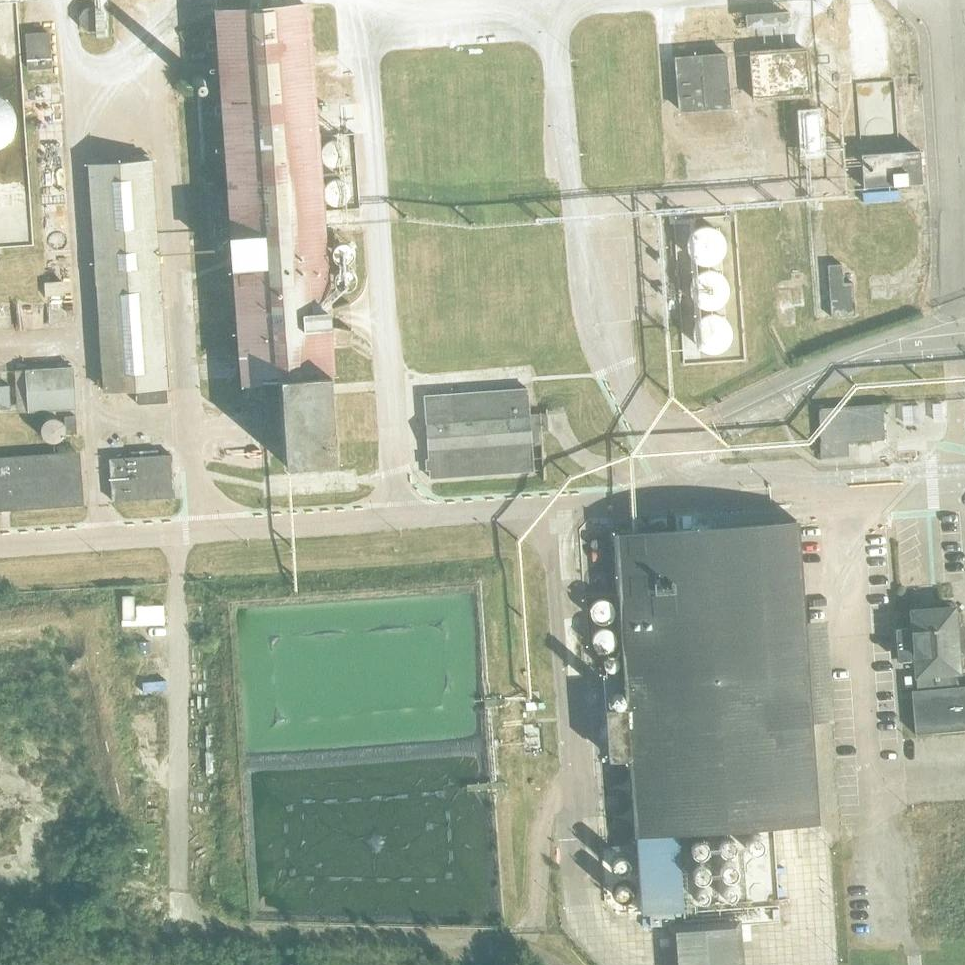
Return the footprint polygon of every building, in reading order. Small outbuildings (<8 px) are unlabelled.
[(220,1),(232,204),(225,204),(229,269),(241,268),(247,382),(293,379),(293,373),(342,371),(331,167),(350,166),(348,133),(327,134),(320,0),(240,0),(220,1)] [(103,4),(84,3),(83,21),(102,23),(103,4)] [(27,34),(29,70),(51,68),(49,33),(27,34)] [(681,104),(731,103),(729,49),(679,50),(681,104)] [(15,118),(15,112),(13,107),(11,103),(7,98),(2,94),(0,93),(0,143),(3,141),(7,138),(11,134),(13,129),(15,124),(15,118)] [(809,145),(823,145),(823,109),(809,109),(809,145)] [(926,146),(869,148),(870,178),(853,178),(853,188),(863,187),(863,201),(902,200),(901,178),(927,178),(926,146)] [(136,389),(138,405),(168,403),(152,161),(89,165),(104,391),(136,389)] [(851,260),(833,260),(832,312),(851,312),(851,260)] [(49,293),(68,293),(68,278),(49,278),(49,293)] [(23,300),(22,325),(43,326),(44,301),(23,300)] [(27,370),(30,412),(75,410),(73,368),(27,370)] [(296,375),(299,461),(348,458),(344,372),(296,375)] [(531,444),(542,443),(540,414),(529,415),(527,388),(501,390),(501,388),(492,388),(492,391),(462,393),(462,390),(452,391),(452,393),(425,395),(429,460),(426,460),(427,470),(430,469),(430,478),(533,471),(531,444)] [(823,457),(849,455),(848,442),(885,439),(883,404),(819,408),(823,457)] [(65,417),(66,435),(78,434),(77,416),(65,417)] [(80,502),(77,454),(0,459),(0,508),(80,502)] [(108,458),(111,500),(174,496),(172,454),(108,458)] [(849,479),(889,480),(889,465),(850,463),(849,479)] [(627,707),(605,709),(610,760),(631,758),(632,770),(636,833),(637,850),(641,912),(684,910),(681,873),(679,830),(772,824),(817,821),(811,721),(804,620),(797,518),(796,504),(674,512),(675,528),(616,532),(627,707)] [(636,515),(637,528),(647,528),(646,515),(636,515)] [(888,574),(890,558),(876,557),(875,573),(888,574)] [(141,592),(127,591),(127,635),(140,635),(140,659),(166,659),(167,588),(141,588),(141,592)] [(916,733),(964,729),(964,685),(961,685),(959,670),(963,666),(962,655),(957,651),(954,651),(953,630),(960,624),(959,615),(958,612),(953,609),(913,613),(914,631),(906,632),(900,636),(902,654),(908,657),(917,655),(919,674),(914,674),(916,689),(913,690),(916,733)] [(164,686),(162,663),(138,666),(140,689),(164,686)] [(157,736),(157,723),(136,723),(136,736),(157,736)] [(141,746),(139,758),(160,761),(162,749),(141,746)] [(632,770),(592,773),(597,853),(637,850),(636,833),(632,770)] [(745,920),(673,925),(676,964),(748,964),(745,920)]
